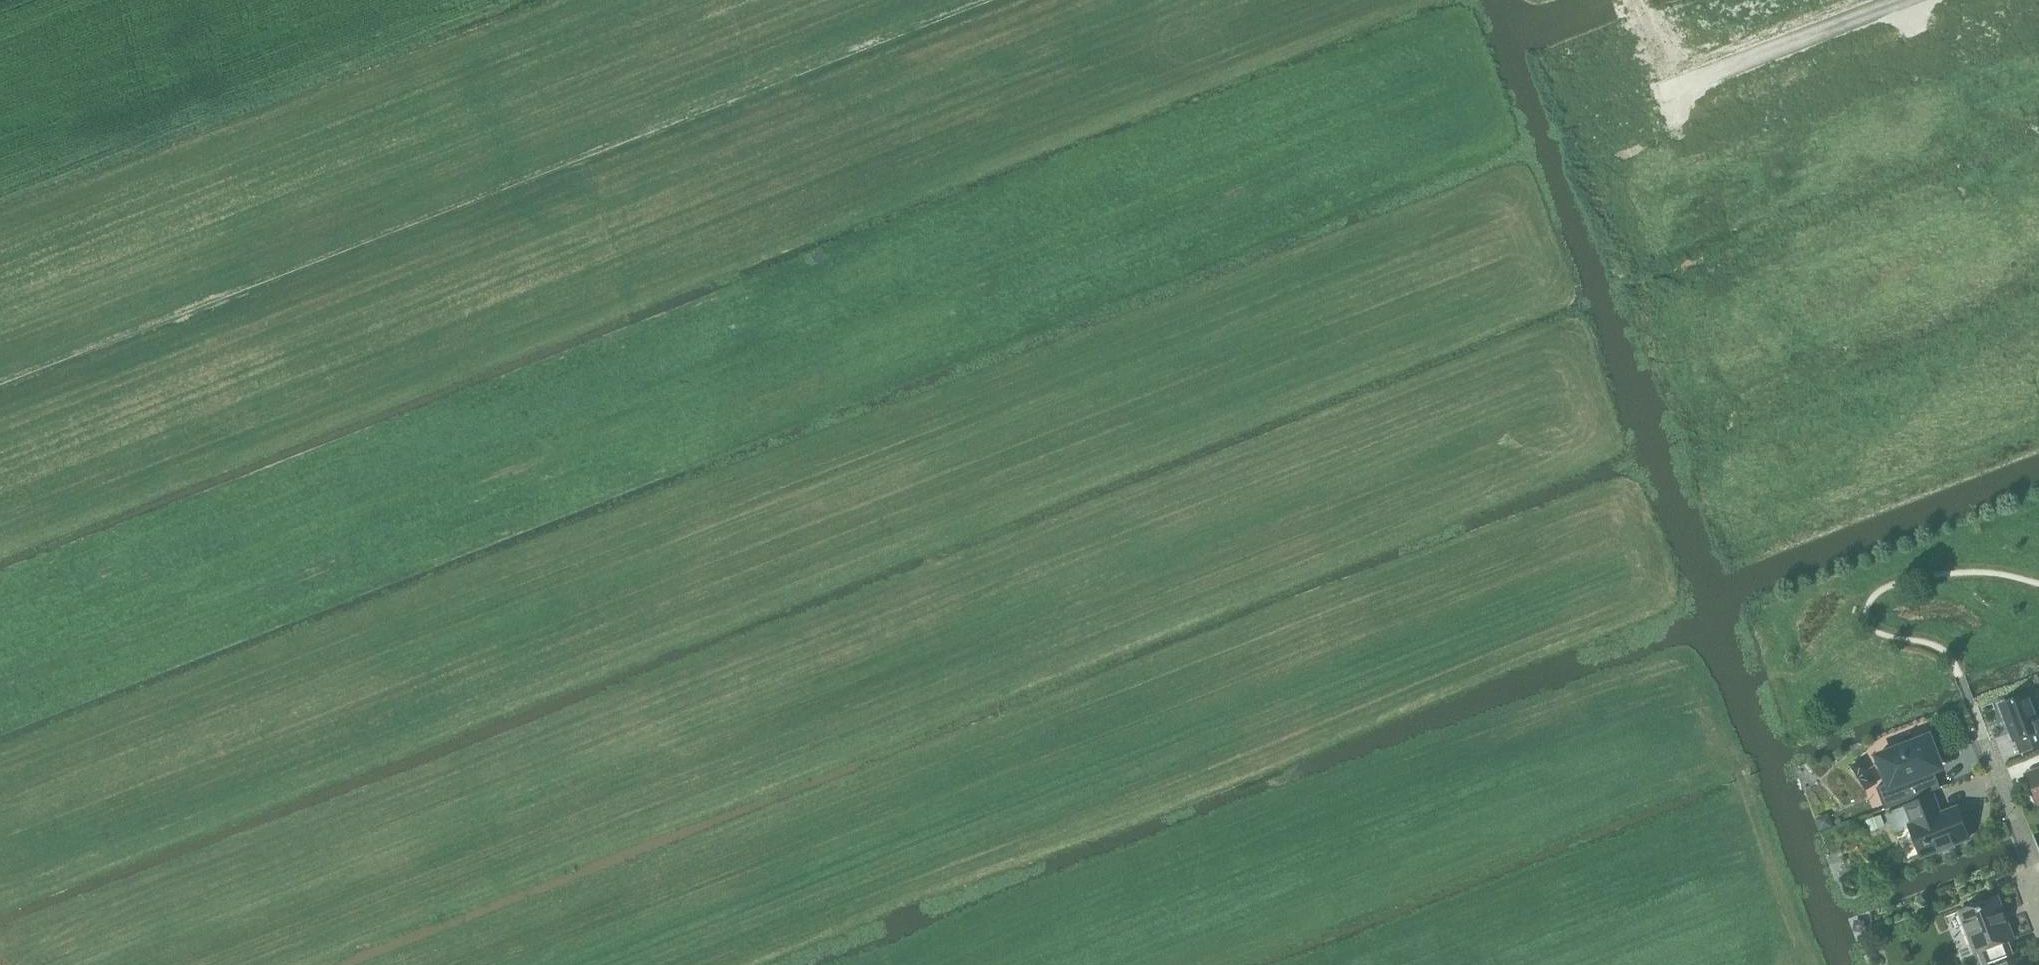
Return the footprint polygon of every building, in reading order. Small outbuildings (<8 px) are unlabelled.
[(2038,746),(2038,719),(2030,694),(2001,705),(2015,740),(2027,736),(2032,749),(2038,746)] [(1918,741),(1910,732),(1874,764),(1885,776),(1888,783),(1877,787),(1885,810),(1941,788),(1930,759),(1937,756),(1930,736),(1918,741)] [(2028,775),(2038,803),(2038,770),(2028,775)] [(1954,844),(1969,838),(1957,808),(1938,815),(1937,811),(1938,810),(1933,796),(1907,806),(1915,825),(1910,826),(1922,856),(1939,850),(1940,853),(1955,848),(1954,844)] [(2008,941),(2014,939),(1997,897),(1960,911),(1976,954),(1978,953),(1983,964),(1987,964),(2013,955),(2008,941)] [(2020,957),(1999,964),(2023,964),(2020,957)]
